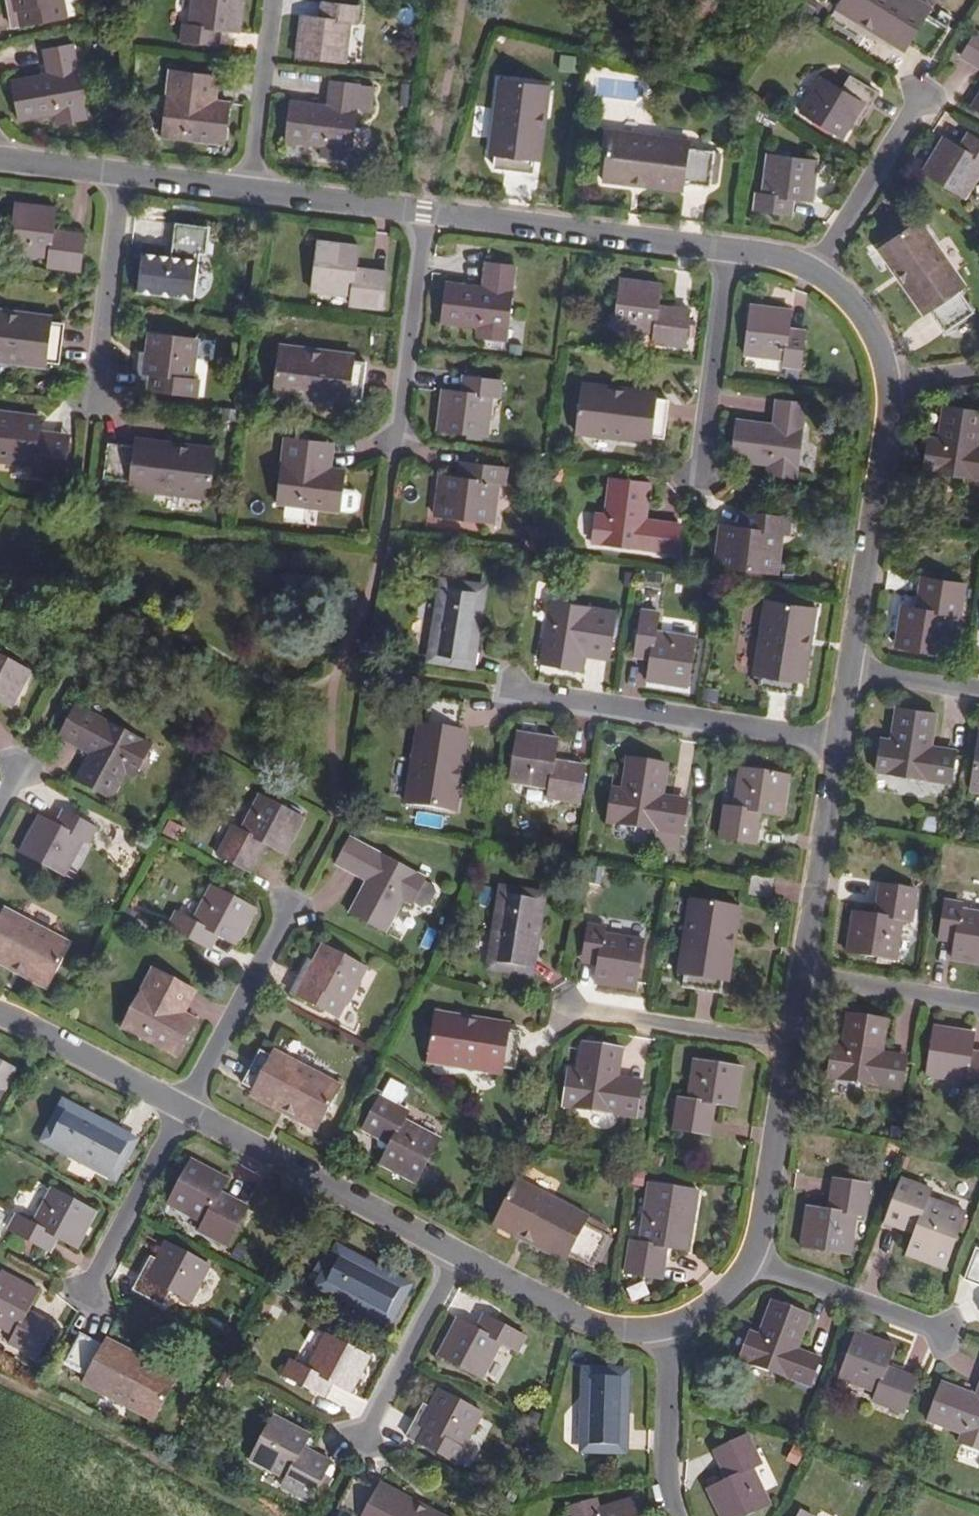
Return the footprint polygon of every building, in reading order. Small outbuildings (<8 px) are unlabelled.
[(13,25),(68,16),(65,0),(10,0),(13,25)] [(190,26),(184,25),(182,40),(211,44),(213,29),(238,32),(242,0),(193,0),(190,26)] [(910,43),(932,55),(949,27),(928,14),(931,7),(920,0),(842,0),(836,9),(859,23),(863,17),(910,43)] [(361,7),(330,3),(328,17),(302,13),(297,54),(344,61),(350,20),(359,21),(361,7)] [(905,51),(910,43),(863,17),(859,23),(905,51)] [(977,33),(963,58),(978,68),(978,34),(977,33)] [(76,42),(46,47),(49,71),(13,77),(19,116),(56,111),(58,120),(88,116),(76,42)] [(218,76),(169,69),(162,136),(225,143),(230,101),(215,99),(218,76)] [(799,111),(842,137),(852,122),(857,124),(877,92),(849,74),(841,87),(821,75),(799,111)] [(540,112),(547,112),(550,85),(498,79),(491,152),(496,153),(495,166),(532,171),(534,158),(540,112)] [(327,103),(292,99),(286,141),(323,145),(322,156),(352,159),(361,84),(330,80),(327,103)] [(541,159),(547,112),(540,112),(534,158),(541,159)] [(632,176),(685,182),(685,179),(711,182),(715,148),(689,145),(690,137),(609,129),(604,179),(631,183),(632,176)] [(945,139),(923,173),(965,199),(978,174),(978,141),(975,139),(968,151),(945,139)] [(818,158),(771,152),(765,193),(758,192),(756,206),(785,210),(787,196),(813,199),(818,158)] [(684,190),(685,182),(632,176),(631,183),(684,190)] [(57,207),(17,203),(11,250),(52,254),(51,265),(82,268),(85,232),(54,228),(57,207)] [(903,268),(933,313),(935,311),(950,332),(978,313),(963,291),(969,287),(925,222),(882,251),(898,272),(903,268)] [(174,259),(145,256),(141,292),(196,298),(202,253),(208,254),(212,227),(178,224),(174,259)] [(356,245),(315,240),(309,288),(350,293),(350,302),(381,306),(385,268),(354,264),(356,245)] [(517,265),(487,261),(484,285),(448,281),(443,320),(479,325),(478,335),(508,339),(517,265)] [(928,315),(933,313),(903,268),(898,272),(928,315)] [(663,282),(622,277),(616,325),(657,330),(656,339),(687,343),(692,307),(661,303),(663,282)] [(794,308),(751,303),(746,351),(788,356),(787,363),(801,365),(805,336),(790,334),(794,308)] [(51,322),(3,315),(4,310),(0,309),(0,361),(45,366),(47,359),(59,360),(64,323),(51,322)] [(3,315),(51,322),(52,315),(4,310),(3,315)] [(202,339),(150,333),(148,353),(144,352),(139,387),(172,392),(174,377),(197,379),(202,339)] [(305,351),(306,345),(280,342),(274,392),(348,401),(349,393),(360,394),(364,358),(354,357),(305,351)] [(354,351),(306,345),(305,351),(354,357),(354,351)] [(503,379),(473,375),(471,390),(445,387),(440,427),(488,433),(492,394),(501,395),(503,379)] [(670,400),(658,399),(609,392),(609,384),(585,381),(578,431),(653,442),(654,435),(665,437),(670,400)] [(609,392),(658,399),(659,390),(609,384),(609,392)] [(774,423),(737,418),(732,459),(769,463),(768,474),(798,478),(806,402),(778,398),(774,423)] [(924,469),(978,477),(978,446),(978,438),(978,410),(944,404),(938,441),(928,440),(924,469)] [(0,411),(0,460),(35,465),(34,472),(65,476),(70,441),(40,437),(43,416),(0,411)] [(332,441),(284,435),(276,498),(339,506),(344,465),(329,463),(332,441)] [(188,449),(189,442),(135,436),(134,442),(188,449)] [(216,446),(189,442),(188,449),(134,442),(134,445),(111,442),(107,478),(130,481),(129,486),(209,496),(216,446)] [(499,465),(470,461),(467,476),(441,473),(437,514),(483,519),(488,480),(497,481),(499,465)] [(651,481),(611,476),(606,513),(596,512),(592,540),(677,551),(681,523),(647,518),(651,481)] [(747,526),(722,523),(717,563),(765,569),(769,529),(777,530),(779,515),(749,511),(747,526)] [(966,581),(931,576),(926,605),(904,602),(898,643),(946,650),(953,610),(962,611),(966,581)] [(482,585),(443,579),(430,657),(470,663),(482,585)] [(617,611),(552,600),(541,662),(583,669),(586,653),(609,657),(617,611)] [(794,694),(796,682),(804,634),(810,635),(815,608),(764,600),(752,673),(759,674),(757,688),(794,694)] [(659,611),(643,609),(636,651),(651,654),(647,679),(688,686),(696,636),(656,630),(659,611)] [(696,631),(697,619),(661,617),(661,629),(696,631)] [(804,634),(796,682),(802,683),(810,635),(804,634)] [(14,707),(32,671),(0,654),(0,700),(14,707)] [(445,778),(453,727),(451,727),(455,700),(419,695),(415,720),(410,720),(398,798),(448,806),(452,779),(445,778)] [(91,745),(73,777),(109,796),(127,764),(136,769),(150,743),(75,703),(62,730),(91,745)] [(939,712),(898,705),(893,742),(883,741),(878,770),(952,782),(957,753),(934,749),(939,712)] [(460,728),(453,727),(445,778),(452,779),(460,728)] [(559,736),(519,730),(511,778),(552,784),(551,793),(582,798),(587,762),(555,757),(559,736)] [(666,763),(627,756),(622,791),(611,790),(606,820),(654,827),(653,840),(677,844),(685,802),(661,798),(666,763)] [(789,775),(740,767),(734,807),(725,806),(721,836),(756,841),(761,811),(782,814),(789,775)] [(217,853),(250,869),(265,842),(284,852),(302,816),(258,793),(239,829),(232,825),(217,853)] [(98,825),(72,811),(65,824),(43,812),(23,849),(66,872),(87,836),(91,838),(98,825)] [(412,904),(413,902),(424,879),(425,877),(351,836),(337,863),(367,879),(351,912),(385,930),(401,898),(412,904)] [(772,878),(753,875),(750,890),(769,893),(772,878)] [(424,879),(413,902),(429,910),(440,887),(424,879)] [(170,924),(207,943),(214,931),(236,942),(255,906),(210,882),(190,918),(176,911),(170,924)] [(878,912),(856,909),(851,950),(899,958),(906,917),(915,918),(919,888),(883,882),(878,912)] [(543,890),(504,884),(492,961),(530,967),(543,890)] [(731,930),(737,930),(741,905),(691,896),(680,969),(686,970),(684,984),(721,989),(723,976),(731,930)] [(948,899),(943,928),(958,930),(954,956),(978,960),(978,912),(962,909),(963,901),(948,899)] [(24,973),(48,985),(71,940),(6,905),(3,911),(0,909),(0,952),(28,966),(24,973)] [(604,924),(589,922),(584,952),(599,954),(595,980),(636,986),(644,938),(603,931),(604,924)] [(730,977),(737,930),(731,930),(723,976),(730,977)] [(367,967),(324,944),(314,963),(308,960),(291,992),(338,1017),(346,1002),(348,1003),(367,967)] [(24,973),(28,966),(0,952),(0,960),(24,973)] [(197,988),(155,966),(124,1025),(178,1053),(198,1016),(186,1009),(197,988)] [(891,1017),(851,1010),(845,1047),(836,1045),(832,1075),(905,1086),(909,1057),(886,1053),(891,1017)] [(460,1026),(461,1020),(435,1017),(428,1066),(502,1077),(504,1071),(514,1072),(520,1035),(510,1033),(460,1026)] [(510,1027),(461,1020),(460,1026),(510,1033),(510,1027)] [(935,1025),(927,1072),(968,1079),(967,1086),(978,1087),(978,1057),(971,1055),(975,1031),(935,1025)] [(623,1048),(582,1041),(576,1077),(567,1075),(563,1103),(638,1114),(642,1086),(618,1082),(623,1048)] [(296,1109),(293,1115),(317,1127),(340,1082),(276,1048),(273,1052),(262,1047),(244,1080),(254,1086),(296,1109)] [(16,1067),(0,1058),(0,1093),(16,1067)] [(744,1065),(695,1058),(689,1097),(680,1096),(675,1125),(711,1131),(716,1101),(738,1104),(744,1065)] [(251,1092),(293,1115),(296,1109),(254,1086),(251,1092)] [(408,1109),(381,1095),(364,1126),(391,1141),(381,1161),(418,1180),(440,1136),(404,1117),(408,1109)] [(135,1137),(66,1100),(48,1136),(116,1172),(135,1137)] [(170,1201),(207,1220),(203,1228),(230,1242),(246,1210),(220,1196),(230,1177),(193,1157),(170,1201)] [(521,1226),(569,1251),(570,1250),(592,1262),(608,1231),(586,1219),(589,1213),(517,1175),(494,1220),(518,1232),(521,1226)] [(874,1180),(838,1175),(833,1206),(812,1202),(805,1243),(854,1250),(860,1210),(869,1211),(874,1180)] [(700,1191),(652,1182),(641,1241),(632,1240),(627,1269),(664,1274),(669,1245),(689,1248),(700,1191)] [(928,1195),(901,1185),(888,1218),(915,1229),(908,1250),(945,1264),(962,1218),(925,1204),(928,1195)] [(33,1223),(16,1214),(10,1227),(49,1247),(55,1235),(78,1247),(96,1209),(53,1186),(33,1223)] [(566,1257),(569,1251),(521,1226),(518,1232),(566,1257)] [(137,1287),(166,1303),(174,1289),(193,1299),(212,1262),(168,1239),(158,1257),(153,1255),(137,1287)] [(977,1245),(965,1275),(978,1281),(978,1246),(977,1245)] [(341,1246),(322,1281),(391,1316),(408,1283),(341,1246)] [(0,1272),(0,1324),(16,1332),(12,1341),(39,1354),(55,1322),(30,1308),(39,1290),(1,1270),(0,1272)] [(811,1311),(772,1296),(758,1330),(750,1326),(739,1354),(810,1381),(821,1352),(799,1343),(811,1311)] [(481,1327),(459,1316),(439,1353),(483,1376),(503,1340),(520,1348),(526,1335),(487,1315),(481,1327)] [(897,1342),(858,1328),(840,1373),(879,1389),(877,1396),(904,1407),(917,1374),(889,1363),(897,1342)] [(151,1365),(105,1342),(81,1331),(64,1362),(87,1374),(84,1380),(156,1417),(179,1372),(154,1360),(151,1365)] [(291,1359),(285,1373),(323,1391),(329,1379),(352,1390),(371,1355),(325,1331),(306,1367),(291,1359)] [(108,1335),(105,1342),(151,1365),(154,1360),(108,1335)] [(627,1370),(586,1368),(584,1445),(624,1446),(627,1370)] [(943,1379),(930,1416),(964,1430),(960,1439),(978,1446),(978,1392),(943,1379)] [(423,1405),(407,1436),(437,1452),(444,1438),(464,1448),(483,1412),(439,1390),(429,1407),(423,1405)] [(310,1433),(273,1414),(252,1457),(287,1475),(284,1484),(312,1498),(328,1466),(301,1452),(310,1433)] [(717,1448),(728,1476),(708,1484),(723,1515),(741,1515),(772,1503),(755,1464),(763,1461),(751,1433),(717,1448)] [(380,1485),(380,1486),(355,1474),(339,1505),(359,1515),(451,1515),(429,1504),(427,1509),(380,1485)] [(383,1480),(380,1485),(427,1509),(429,1504),(383,1480)] [(568,1506),(571,1515),(641,1515),(635,1496),(600,1505),(597,1497),(568,1506)] [(797,1515),(814,1515),(814,1513),(802,1508),(797,1515)]
